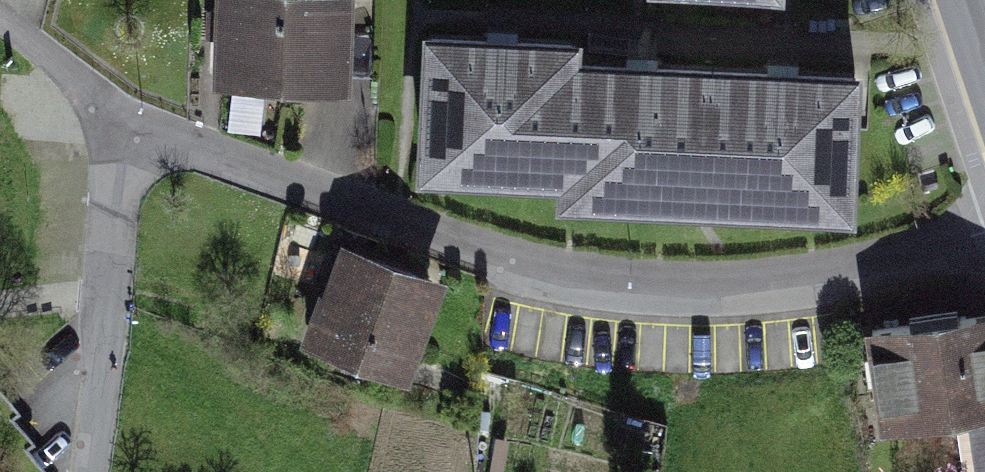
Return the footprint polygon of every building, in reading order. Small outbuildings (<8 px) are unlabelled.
[(259,87),(374,89),(376,0),(260,0),(259,87)] [(578,36),(427,32),(423,172),(566,176),(566,200),(854,208),(858,72),(577,64),(578,36)] [(364,251),(331,344),(430,379),(463,285),(364,251)] [(876,334),(886,428),(984,418),(984,322),(876,334)]
